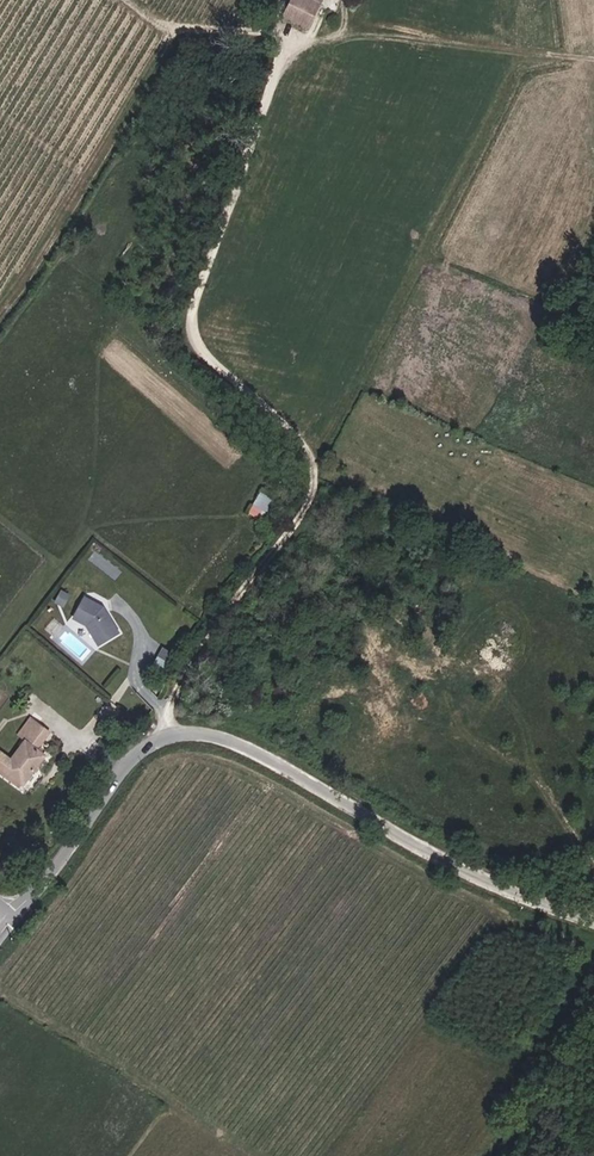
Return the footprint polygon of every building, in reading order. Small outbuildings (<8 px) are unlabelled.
[(317,0),(289,0),(277,22),(299,34),(317,0)] [(262,491),(252,509),(263,516),(274,498),(262,491)] [(120,634),(104,606),(85,595),(71,618),(84,625),(97,648),(120,634)] [(165,665),(174,651),(166,646),(157,660),(165,665)] [(22,783),(45,754),(39,749),(50,734),(33,719),(21,734),(26,739),(12,760),(0,751),(0,766),(22,783)] [(45,754),(22,783),(27,785),(47,757),(45,754)]
